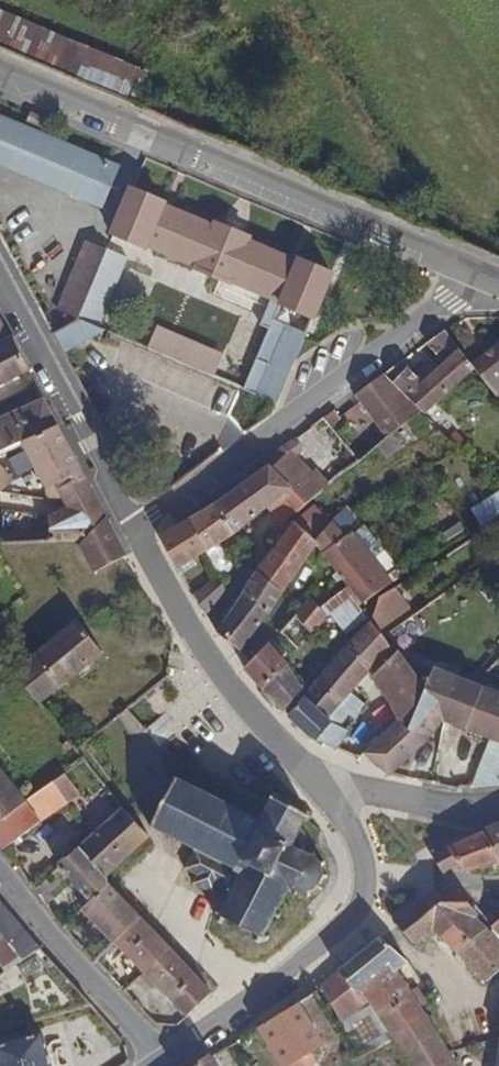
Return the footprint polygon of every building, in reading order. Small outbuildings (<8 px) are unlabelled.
[(0,12),(0,48),(134,103),(147,72),(0,12)] [(121,164),(0,113),(0,165),(102,208),(121,164)] [(245,387),(279,402),(298,359),(334,273),(132,188),(113,234),(155,251),(207,273),(221,279),(271,300),(261,325),(270,328),(259,354),(255,363),(245,387)] [(86,241),(57,310),(77,318),(90,288),(106,249),(86,241)] [(111,297),(127,258),(106,249),(90,288),(111,297)] [(216,290),(221,279),(207,273),(202,283),(216,290)] [(77,318),(54,332),(65,352),(95,334),(103,330),(100,327),(111,297),(90,288),(77,318)] [(31,370),(31,367),(14,336),(11,338),(0,317),(0,384),(31,370)] [(215,334),(219,325),(207,320),(203,330),(215,334)] [(223,351),(158,325),(148,348),(212,374),(214,375),(223,351)] [(423,413),(475,366),(447,329),(429,342),(445,365),(425,383),(403,361),(385,373),(423,413)] [(475,366),(498,397),(498,345),(475,366)] [(423,413),(385,373),(356,395),(361,401),(388,437),(392,434),(423,413)] [(44,400),(0,420),(0,453),(15,446),(22,443),(58,427),(44,400)] [(88,485),(58,427),(22,443),(54,502),(61,498),(88,485)] [(464,440),(455,431),(449,437),(459,446),(464,440)] [(386,457),(401,447),(392,434),(388,437),(377,445),(386,457)] [(295,515),(329,484),(315,471),(311,474),(296,456),(303,451),(297,443),(292,440),(265,461),(268,466),(237,486),(249,504),(245,510),(251,519),(268,507),(282,521),(294,513),(295,515)] [(17,467),(24,463),(15,446),(0,453),(0,487),(10,482),(8,478),(19,472),(17,467)] [(85,541),(108,519),(88,485),(61,498),(69,510),(52,517),(53,530),(54,543),(85,541)] [(249,504),(237,486),(214,501),(236,532),(251,519),(245,510),(249,504)] [(498,513),(498,491),(498,490),(470,510),(481,525),(498,513)] [(206,552),(236,532),(214,501),(188,519),(206,552)] [(331,523),(315,505),(294,522),(317,546),(331,523)] [(346,505),(331,523),(344,537),(354,531),(362,525),(346,505)] [(206,552),(188,519),(161,536),(177,570),(206,552)] [(445,544),(467,529),(460,519),(438,534),(445,544)] [(298,572),(317,546),(294,522),(276,548),(298,572)] [(394,583),(354,531),(344,537),(331,523),(317,546),(347,587),(322,609),(328,616),(346,635),(367,617),(360,607),(394,583)] [(362,525),(354,531),(394,583),(401,578),(362,525)] [(54,543),(53,530),(3,532),(4,546),(54,543)] [(283,594),(298,572),(276,548),(259,571),(283,594)] [(267,617),(283,594),(259,571),(243,594),(267,617)] [(205,615),(227,591),(220,578),(194,597),(205,615)] [(379,628),(410,607),(395,587),(380,595),(372,620),(379,628)] [(239,653),(267,617),(243,594),(217,632),(221,637),(232,647),(239,653)] [(311,635),(328,616),(322,609),(312,598),(295,618),(311,635)] [(297,649),(311,635),(295,618),(280,633),(297,649)] [(357,687),(392,649),(383,635),(379,628),(372,620),(333,664),(355,684),(357,687)] [(41,702),(102,653),(78,622),(13,676),(36,705),(41,702)] [(262,689),(286,667),(281,660),(285,655),(272,642),(245,668),(262,689)] [(407,727),(427,688),(400,649),(373,680),(401,718),(407,727)] [(355,684),(333,664),(321,680),(345,701),(351,694),(357,687),(355,684)] [(283,711),(302,690),(286,667),(262,689),(283,711)] [(494,688),(476,682),(437,668),(427,688),(407,727),(401,718),(364,755),(389,776),(419,750),(443,722),(490,740),(481,760),(471,786),(498,784),(498,782),(498,690),(494,688)] [(339,709),(345,701),(321,680),(304,700),(328,719),(333,714),(339,709)] [(353,722),(363,704),(351,694),(345,701),(339,709),(344,714),(353,722)] [(334,749),(348,731),(335,726),(328,719),(304,700),(289,717),(316,740),(334,749)] [(340,720),(344,714),(339,709),(333,714),(340,720)] [(66,751),(74,745),(70,739),(62,745),(66,751)] [(68,767),(83,757),(79,750),(64,762),(68,767)] [(79,794),(69,780),(90,765),(83,757),(68,767),(57,776),(51,781),(67,802),(79,794)] [(27,800),(40,790),(51,781),(57,776),(50,767),(32,782),(15,793),(23,803),(27,800)] [(0,773),(0,820),(23,803),(15,793),(0,773)] [(67,802),(51,781),(40,790),(56,810),(67,802)] [(323,876),(322,868),(319,862),(314,857),(307,856),(310,852),(306,849),(307,838),(304,832),(301,829),(308,815),(276,798),(262,822),(175,781),(152,825),(195,848),(185,869),(197,875),(193,883),(214,895),(219,885),(233,893),(222,912),(217,909),(215,914),(215,917),(217,922),(221,925),(224,920),(256,937),(255,942),(257,945),(269,939),(273,934),(266,929),(288,887),(298,891),(304,893),(312,892),(318,887),(321,881),(323,876)] [(56,810),(40,790),(27,800),(42,820),(56,810)] [(27,800),(23,803),(0,820),(0,846),(2,848),(42,820),(27,800)] [(108,877),(150,838),(125,807),(77,849),(108,877)] [(483,834),(498,859),(498,826),(483,834)] [(498,862),(498,859),(483,834),(432,858),(444,874),(460,865),(465,874),(498,862)] [(109,886),(108,877),(77,849),(57,866),(91,902),(109,886)] [(39,894),(47,887),(42,881),(34,888),(39,894)] [(112,943),(139,918),(109,886),(91,902),(81,909),(112,943)] [(479,915),(483,912),(460,891),(433,893),(417,911),(438,932),(486,982),(498,971),(498,940),(479,915)] [(11,915),(0,901),(0,963),(8,971),(39,947),(11,915)] [(438,932),(417,911),(401,932),(413,943),(423,936),(428,941),(438,932)] [(171,952),(139,918),(112,943),(143,976),(171,952)] [(491,927),(498,935),(498,920),(491,927)] [(419,949),(428,941),(423,936),(413,943),(419,949)] [(93,961),(110,944),(101,939),(86,953),(93,961)] [(413,995),(398,971),(407,963),(380,940),(376,943),(320,988),(362,1059),(393,1041),(409,1065),(457,1065),(448,1051),(413,995)] [(212,996),(171,952),(143,976),(185,1020),(212,996)] [(324,1009),(315,991),(306,997),(317,1014),(324,1009)] [(326,1031),(317,1014),(306,997),(295,1003),(315,1038),(326,1031)] [(315,1038),(295,1003),(271,1018),(258,1027),(283,1065),(285,1065),(309,1053),(320,1046),(315,1038)] [(41,1036),(0,1048),(0,1065),(50,1065),(41,1036)] [(215,1053),(206,1058),(212,1065),(222,1065),(215,1053)] [(309,1053),(285,1065),(316,1065),(309,1053)]
